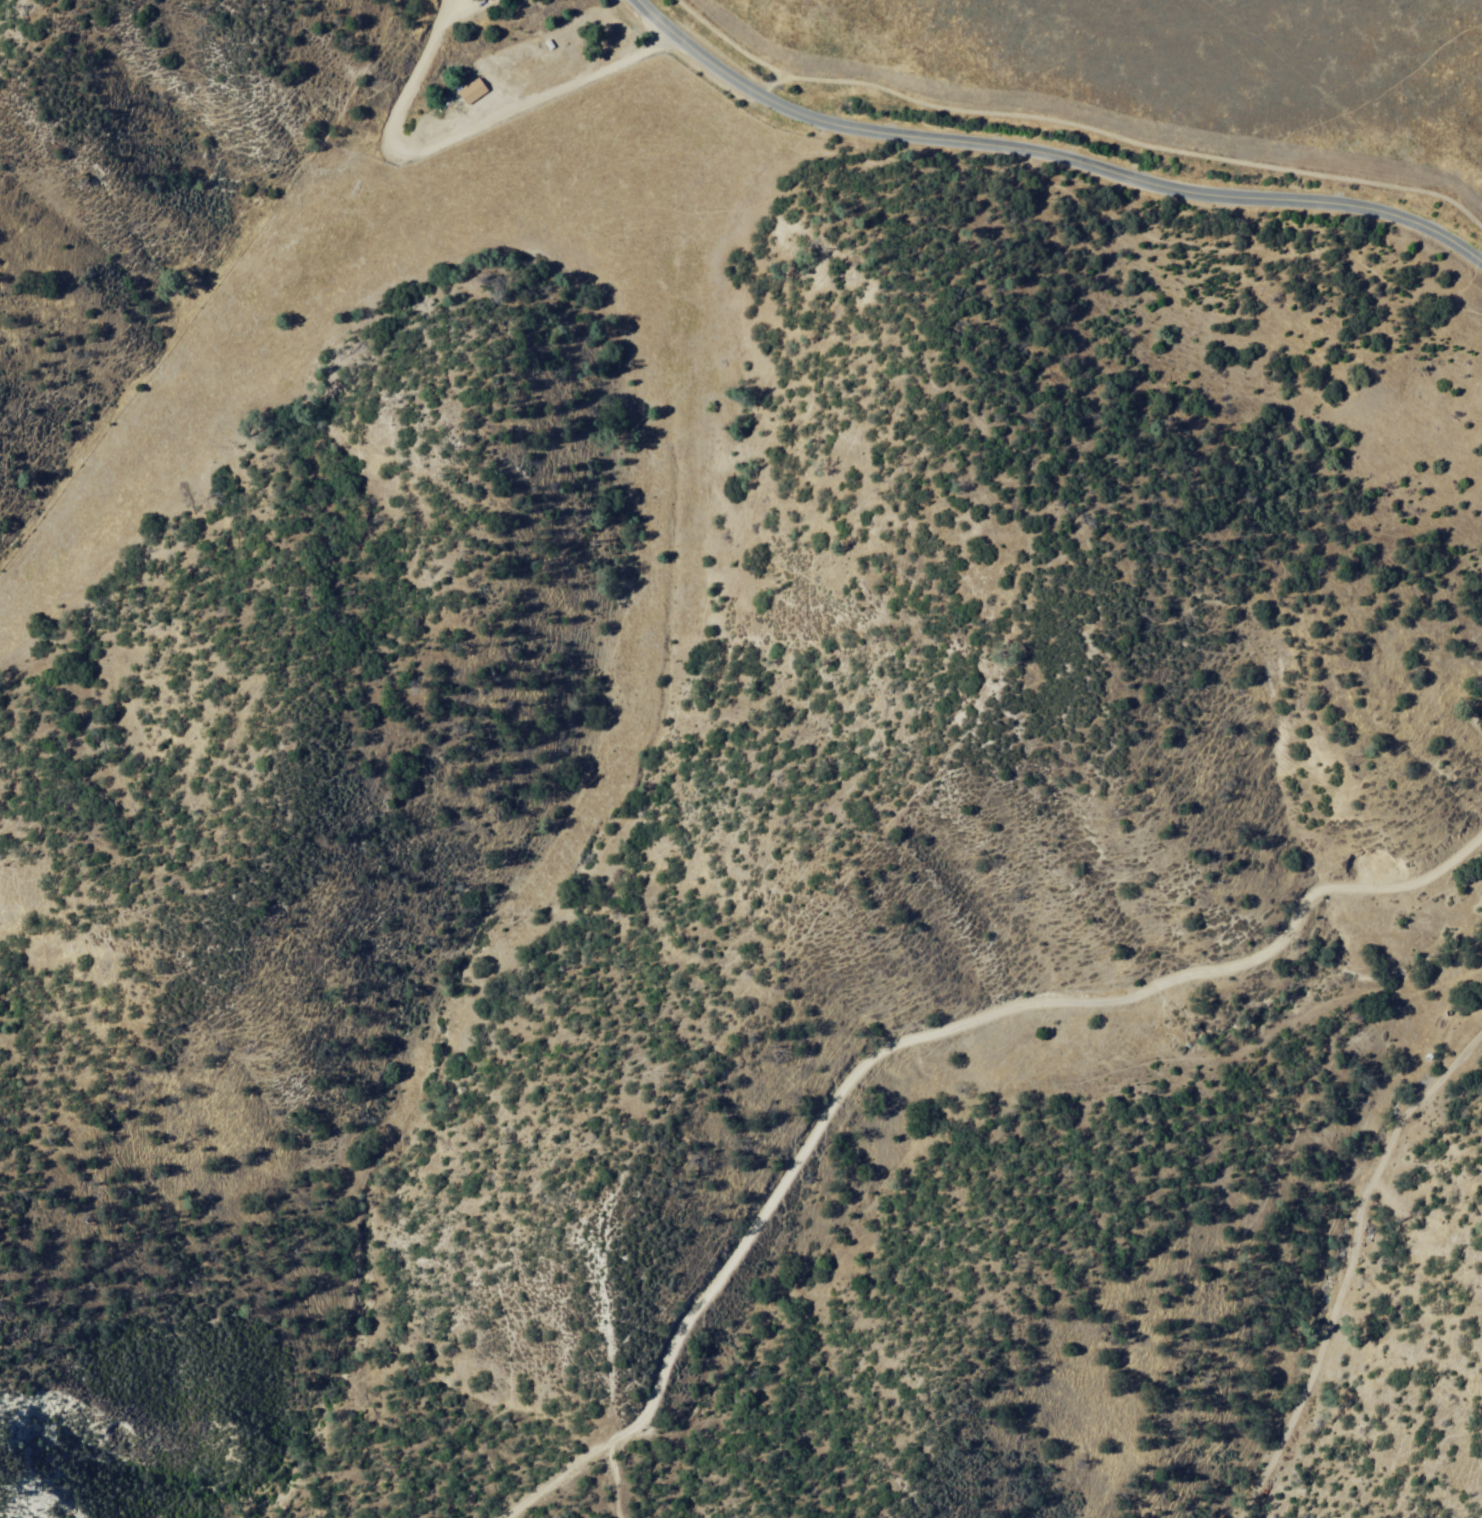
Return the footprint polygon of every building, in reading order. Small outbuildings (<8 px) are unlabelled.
[(454,93),(474,79),(483,93),(463,106),(454,93)]
